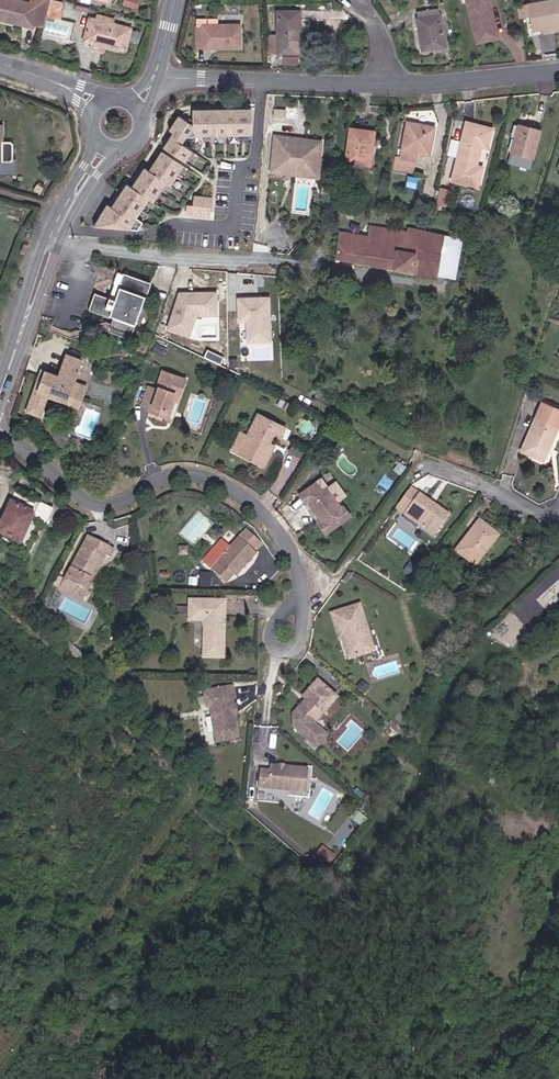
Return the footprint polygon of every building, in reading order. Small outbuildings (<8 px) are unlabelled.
[(34,7),(7,0),(0,0),(0,19),(29,28),(30,22),(34,7)] [(121,5),(134,9),(135,0),(122,0),(121,5)] [(479,40),(499,36),(490,0),(468,0),(479,40)] [(533,27),(542,25),(558,22),(558,0),(529,0),(533,27)] [(57,12),(58,5),(46,2),(45,9),(57,12)] [(41,9),(34,7),(30,22),(37,24),(41,9)] [(440,10),(416,15),(425,53),(448,49),(440,10)] [(297,13),(274,12),(275,55),(297,55),(297,13)] [(128,31),(87,20),(81,41),(122,53),(128,31)] [(240,27),(195,26),(194,48),(240,49),(240,27)] [(511,104),(503,102),(500,119),(507,120),(511,104)] [(163,149),(167,151),(174,155),(184,162),(191,151),(181,144),(188,133),(252,131),(251,105),(193,107),(194,124),(179,115),(168,131),(173,134),(163,149)] [(496,128),(469,123),(456,180),(484,184),(488,168),(482,166),(485,146),(492,147),(496,128)] [(543,130),(519,126),(513,153),(538,158),(543,130)] [(438,132),(411,128),(402,171),(417,174),(421,157),(433,159),(438,132)] [(9,132),(0,131),(0,179),(3,179),(4,171),(16,172),(17,171),(19,153),(7,152),(9,132)] [(377,137),(353,132),(348,165),(373,168),(377,137)] [(297,167),(324,169),(326,140),(278,136),(276,175),(296,177),(297,167)] [(108,206),(94,227),(136,231),(142,222),(135,217),(147,198),(152,201),(165,182),(169,185),(182,165),(172,158),(165,154),(161,152),(149,171),(144,168),(131,188),(127,185),(112,208),(108,206)] [(297,167),(296,177),(323,179),(324,169),(297,167)] [(187,204),(185,216),(211,218),(213,198),(194,196),(193,205),(187,204)] [(371,228),(369,237),(342,233),(337,263),(417,275),(420,254),(443,257),(446,235),(410,230),(409,233),(371,228)] [(420,254),(417,275),(440,278),(443,257),(420,254)] [(120,277),(114,285),(109,300),(115,302),(123,278),(120,277)] [(101,298),(96,315),(137,327),(149,286),(123,278),(115,302),(109,300),(101,298)] [(218,293),(176,293),(166,329),(190,336),(195,317),(218,317),(218,293)] [(271,343),(271,297),(237,297),(238,325),(245,325),(245,343),(271,343)] [(419,352),(425,354),(430,338),(423,336),(419,352)] [(425,354),(420,372),(426,374),(432,356),(425,354)] [(45,384),(39,382),(28,414),(40,418),(47,398),(80,410),(86,393),(71,387),(79,365),(65,361),(57,381),(47,378),(45,384)] [(183,398),(189,380),(166,372),(160,390),(151,388),(145,407),(153,410),(154,406),(173,413),(179,396),(183,398)] [(113,377),(103,374),(99,384),(109,387),(113,377)] [(546,402),(524,450),(545,460),(558,430),(558,424),(557,423),(558,418),(558,407),(546,402)] [(152,413),(170,420),(173,413),(154,406),(153,410),(152,413)] [(251,438),(242,457),(262,467),(269,451),(265,449),(268,441),(273,443),(275,437),(283,439),(287,430),(260,418),(251,438)] [(241,434),(233,453),(242,457),(251,438),(241,434)] [(331,486),(326,489),(321,483),(302,495),(308,503),(311,501),(325,522),(322,524),(328,533),(354,515),(349,506),(345,508),(331,486)] [(432,503),(413,488),(401,505),(410,511),(406,516),(435,535),(449,515),(437,507),(436,509),(431,504),(432,503)] [(44,530),(52,510),(38,505),(34,517),(11,506),(0,530),(0,537),(21,546),(30,525),(44,530)] [(410,511),(401,505),(397,510),(406,516),(410,511)] [(479,564),(501,534),(482,520),(460,549),(479,564)] [(223,558),(216,552),(207,563),(231,580),(236,573),(241,577),(259,552),(255,549),(248,544),(255,535),(246,529),(233,546),(223,558)] [(255,549),(261,540),(255,535),(248,544),(255,549)] [(118,551),(91,538),(68,580),(90,591),(97,577),(100,579),(112,557),(114,558),(118,551)] [(233,546),(225,541),(216,552),(223,558),(233,546)] [(419,578),(425,569),(416,563),(410,571),(419,578)] [(88,603),(100,579),(97,577),(90,591),(68,580),(63,590),(88,603)] [(228,604),(194,602),(193,621),(206,622),(209,631),(208,651),(226,651),(228,604)] [(361,606),(335,613),(342,637),(350,634),(351,642),(348,643),(352,658),(374,651),(361,606)] [(84,653),(72,642),(67,648),(79,659),(84,653)] [(372,688),(365,682),(360,687),(367,694),(372,688)] [(312,747),(323,735),(313,727),(337,699),(319,683),(305,697),(311,702),(308,706),(305,705),(294,717),(294,731),(312,747)] [(215,710),(221,742),(240,739),(232,700),(236,699),(234,689),(212,693),(208,699),(210,706),(215,710)] [(323,735),(312,747),(316,750),(327,739),(323,735)] [(271,772),(262,771),(260,790),(308,794),(310,769),(272,766),(271,772)] [(323,844),(317,853),(330,863),(336,854),(323,844)]
